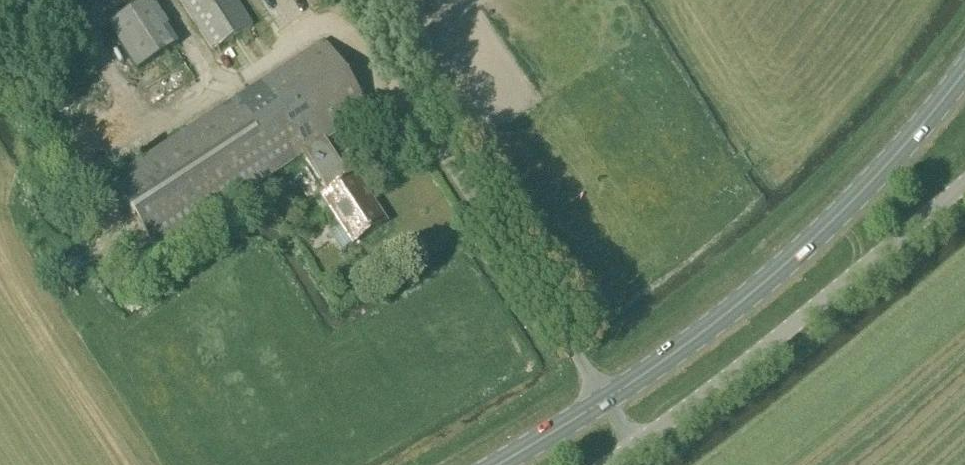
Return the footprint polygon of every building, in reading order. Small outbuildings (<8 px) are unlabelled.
[(178,45),(150,0),(149,0),(108,26),(137,71),(178,45)] [(235,0),(179,0),(212,52),(252,27),(235,0)] [(350,180),(325,141),(369,112),(323,42),(110,180),(156,250),(302,156),(328,195),(322,198),(352,245),(386,224),(355,177),(350,180)]
